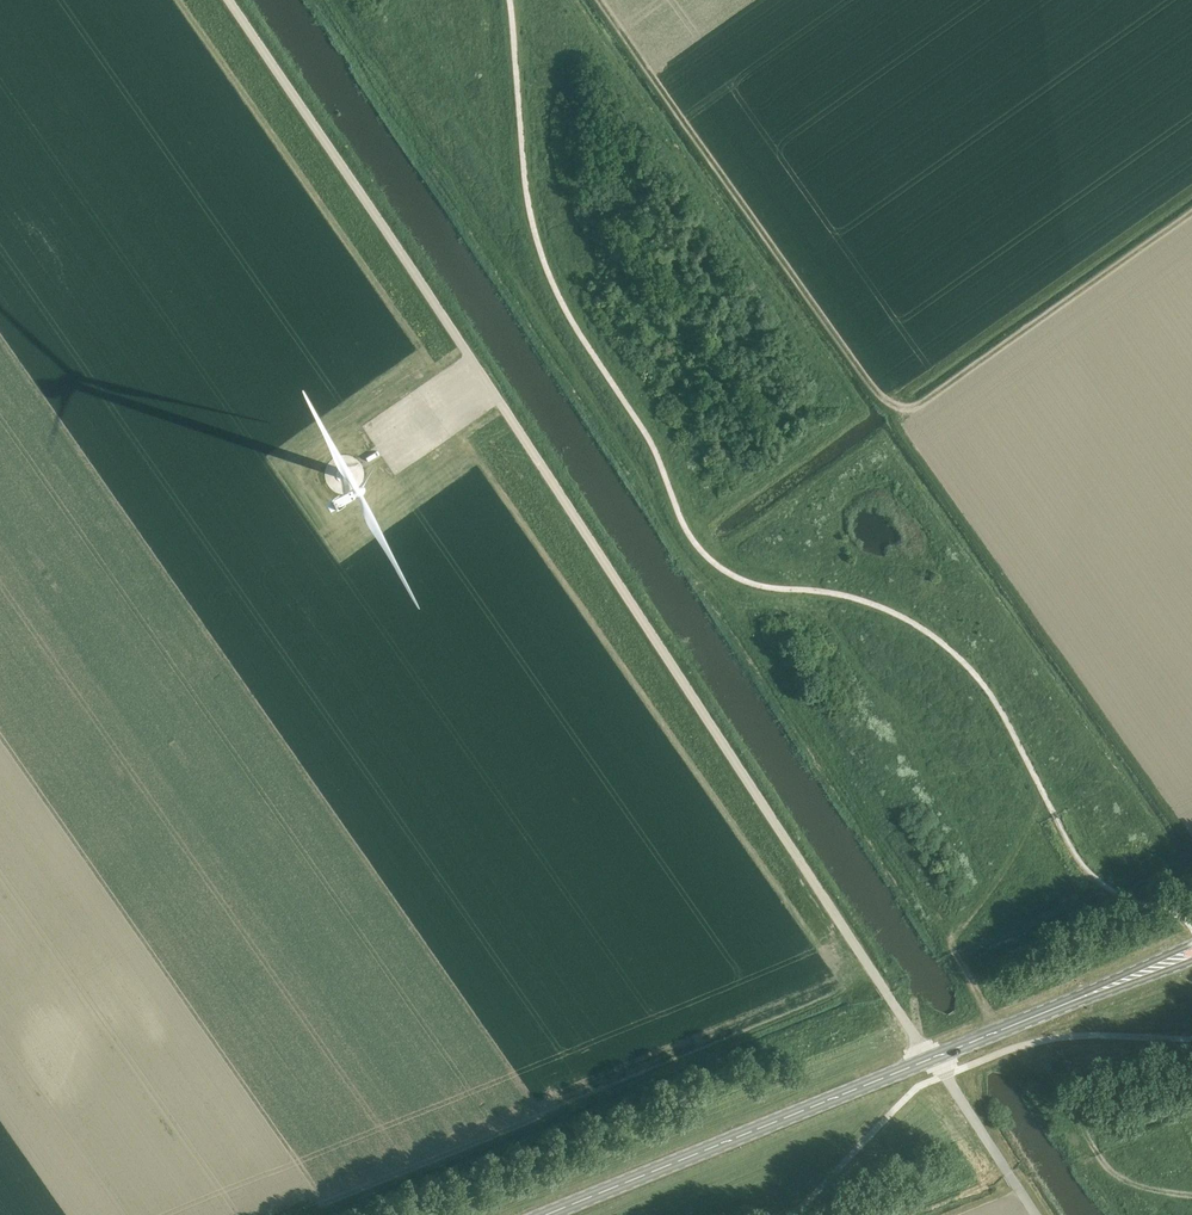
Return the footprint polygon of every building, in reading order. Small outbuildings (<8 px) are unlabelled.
[(340,475),(340,476),(340,477),(340,478),(341,479),(341,480),(342,480),(343,481),(344,481),(345,481),(346,481),(347,481),(348,481),(349,480),(349,479),(350,478),(351,477),(351,476),(351,475),(350,474),(350,473),(349,472),(348,471),(347,471),(346,470),(345,470),(344,471),(343,471),(342,472),(341,472),(341,473),(340,474),(340,475)]
